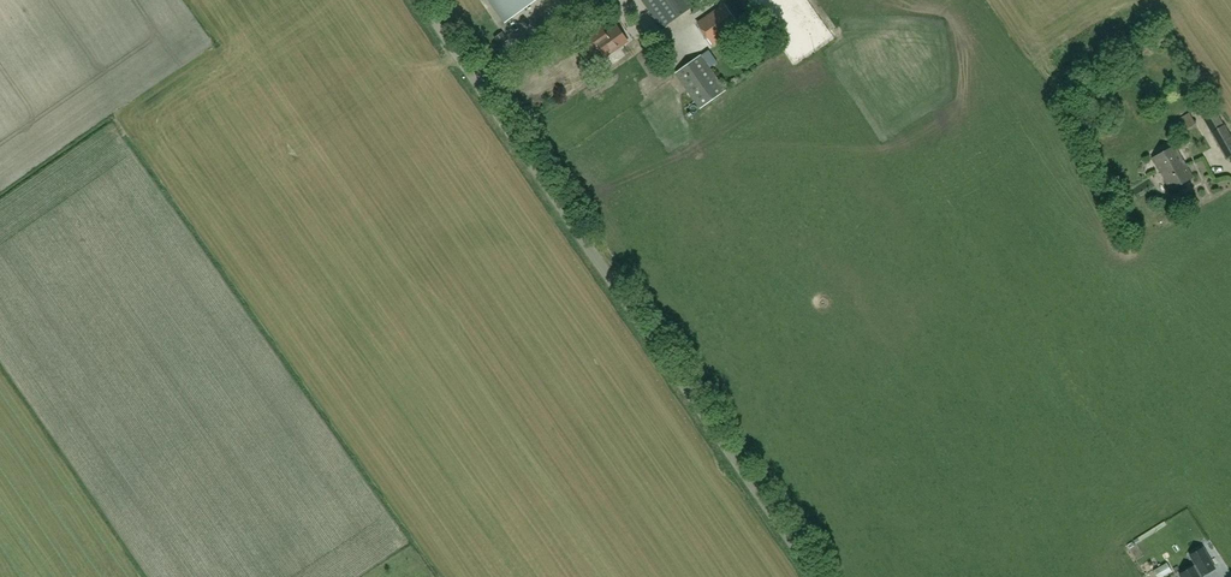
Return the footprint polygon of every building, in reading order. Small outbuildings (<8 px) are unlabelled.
[(505,22),(536,0),(490,0),(505,22)] [(662,28),(701,0),(642,0),(662,28)] [(719,9),(694,26),(699,33),(700,32),(704,38),(703,39),(708,46),(725,34),(726,33),(725,32),(734,26),(721,7),(719,9)] [(578,45),(587,57),(600,48),(605,56),(628,40),(618,26),(606,34),(602,27),(578,45)] [(726,90),(701,55),(675,73),(700,108),(726,90)] [(1211,132),(1227,158),(1230,156),(1230,137),(1224,125),(1211,132)] [(1193,178),(1194,178),(1175,144),(1152,157),(1171,191),(1171,190),(1193,178)] [(1203,548),(1191,555),(1203,576),(1215,569),(1203,548)] [(1166,563),(1154,570),(1158,576),(1160,576),(1171,571),(1166,563)] [(1199,574),(1194,566),(1185,571),(1189,576),(1200,576),(1199,574)]
